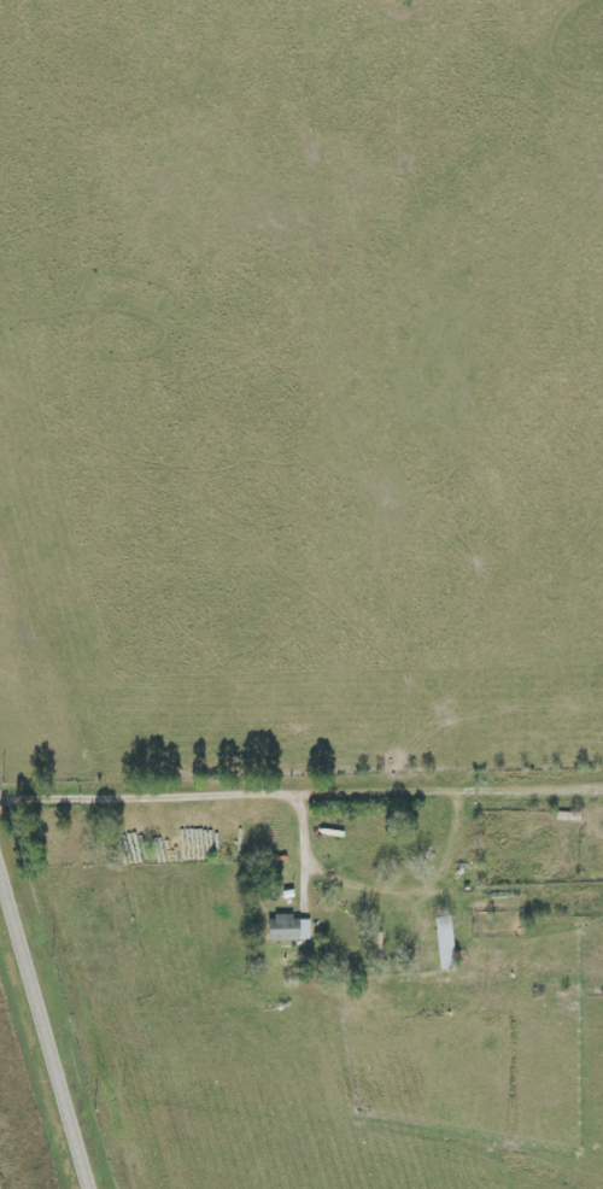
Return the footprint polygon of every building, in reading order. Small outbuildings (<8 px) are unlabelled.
[(266,917),(266,941),(308,941),(308,920),(291,920),(291,917),(266,917)] [(448,917),(432,919),(438,970),(454,968),(448,917)]
